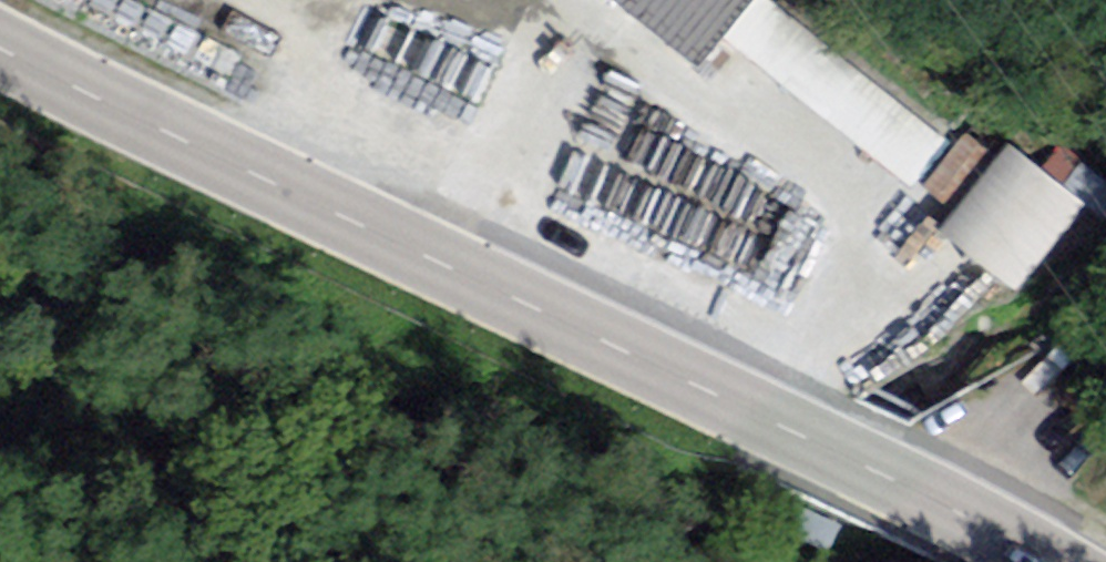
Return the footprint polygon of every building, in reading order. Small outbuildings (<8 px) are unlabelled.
[(694,71),(722,39),(753,0),(609,0),(694,71)] [(765,0),(753,0),(722,39),(916,191),(952,146),(765,0)] [(1088,211),(1013,145),(940,227),(1014,293),(1088,211)]
